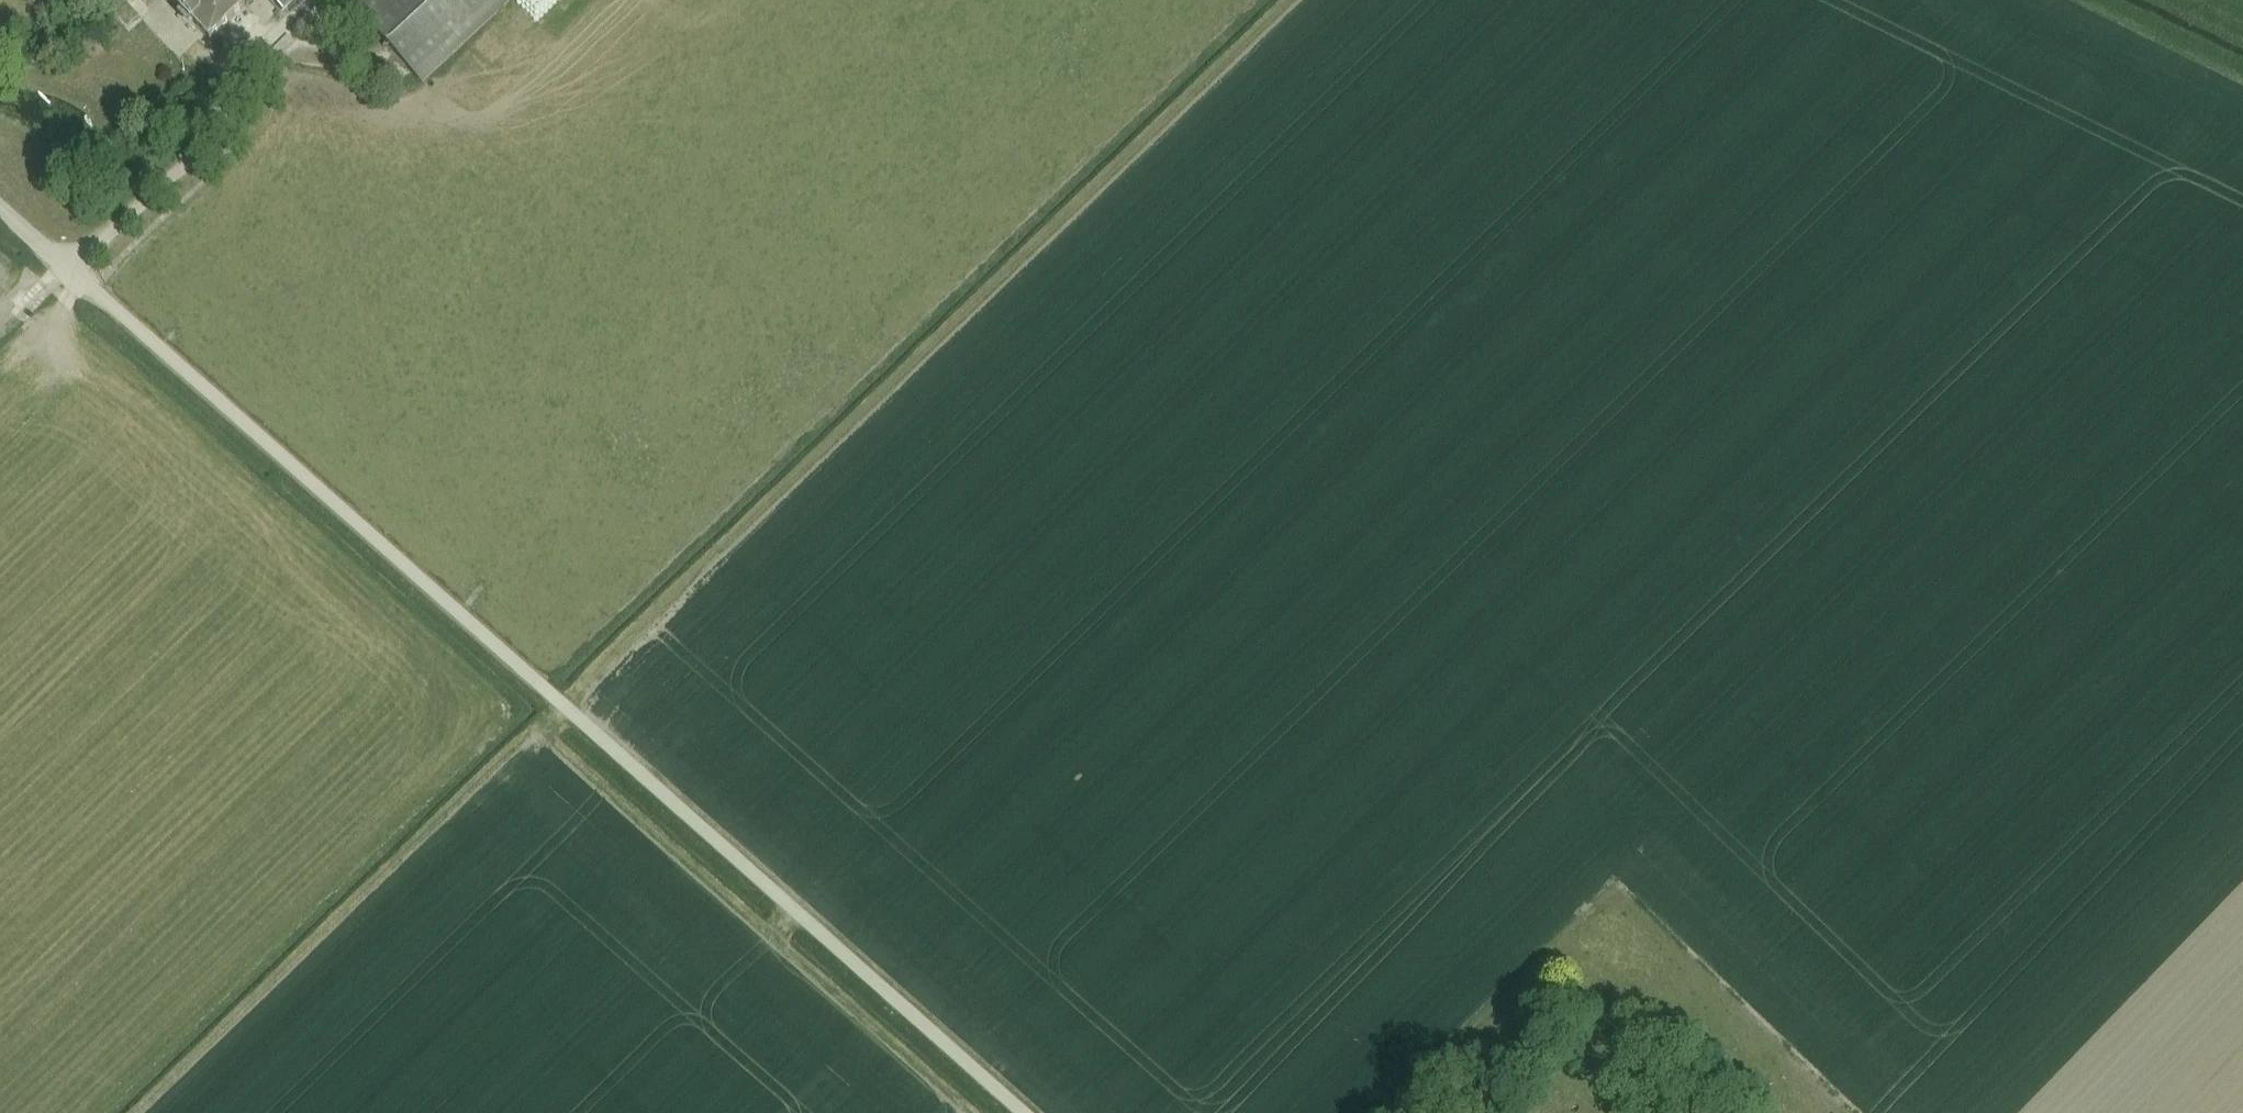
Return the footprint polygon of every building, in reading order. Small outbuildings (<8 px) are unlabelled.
[(211,40),(245,8),(241,4),(245,0),(173,0),(211,40)] [(297,0),(269,0),(282,14),(297,0)] [(514,0),(363,0),(354,8),(424,83),(514,0)]
